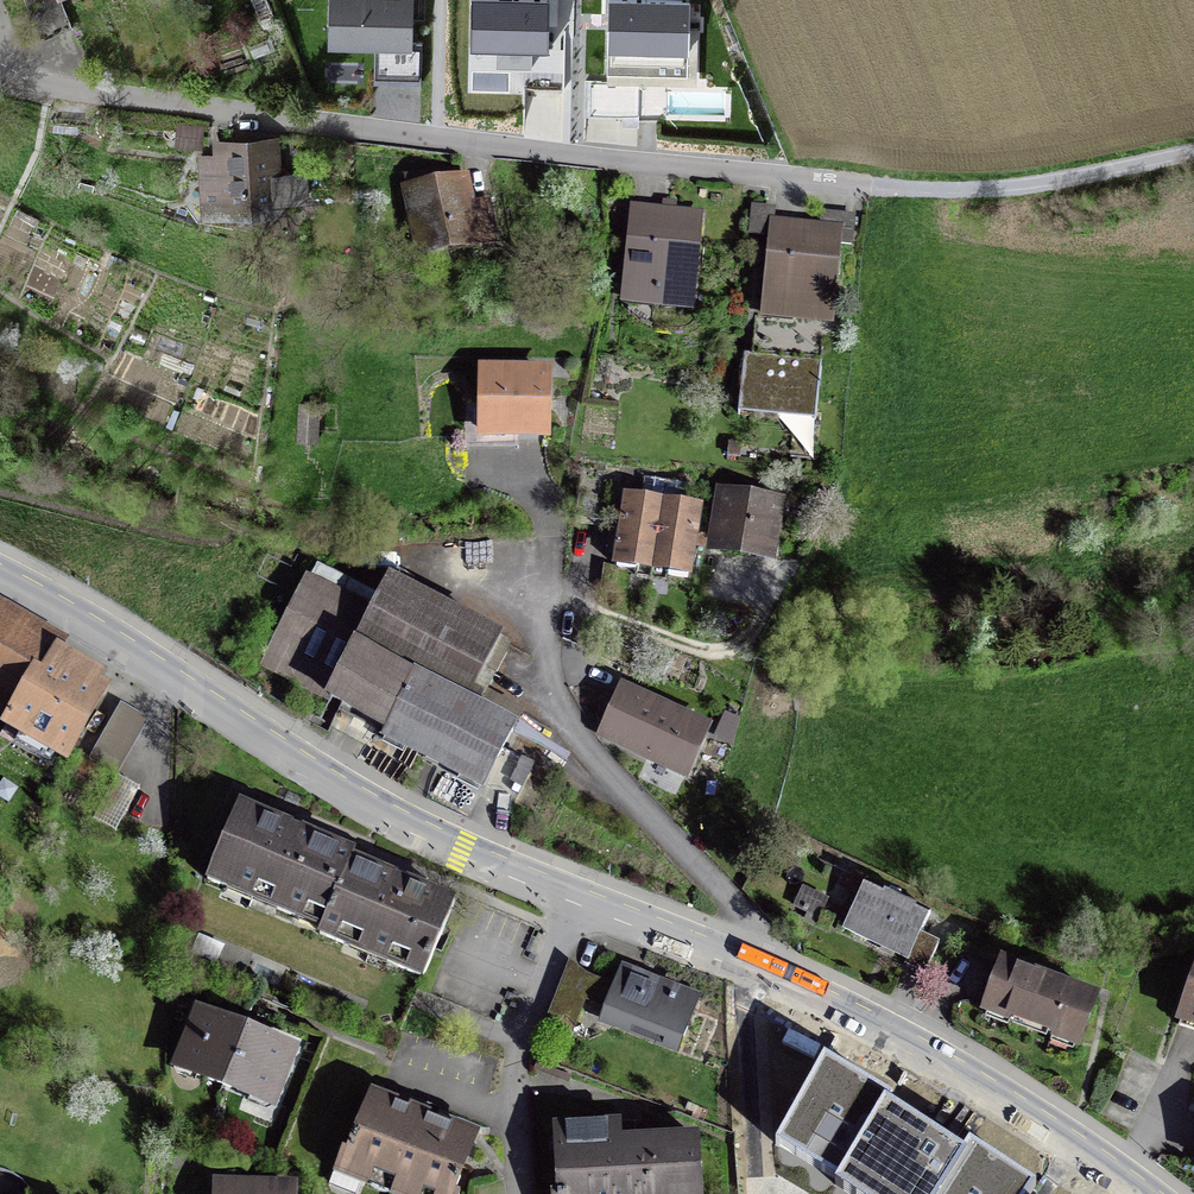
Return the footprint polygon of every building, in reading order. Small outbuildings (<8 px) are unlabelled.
[(41,40),(72,27),(60,0),(25,0),(41,40)] [(413,42),(414,0),(329,0),(328,47),(384,48),(384,84),(416,84),(421,84),(422,42),(413,42)] [(470,49),(548,51),(550,0),(471,0),(470,49)] [(677,0),(609,0),(608,74),(688,75),(690,0),(677,0)] [(639,81),(585,80),(585,115),(622,116),(622,125),(638,125),(639,81)] [(728,91),(665,89),(664,116),(727,118),(728,91)] [(195,159),(197,225),(284,223),(283,206),(308,205),(307,174),(280,175),(279,137),(211,139),(211,158),(195,159)] [(483,171),(404,190),(422,264),(501,245),(483,171)] [(705,211),(632,206),(625,312),(698,316),(705,211)] [(769,242),(767,327),(840,328),(842,249),(859,249),(860,215),(824,214),(823,225),(777,224),(778,208),(752,207),(751,241),(769,242)] [(744,363),(737,422),(814,430),(820,371),(744,363)] [(478,373),(477,446),(550,447),(551,374),(478,373)] [(322,409),(302,408),(300,446),(320,447),(322,409)] [(718,541),(768,553),(779,504),(729,493),(718,541)] [(616,564),(689,575),(699,507),(627,495),(616,564)] [(264,668),(346,705),(342,712),(333,728),(372,750),(381,734),(516,799),(532,766),(505,752),(514,734),(477,716),(511,646),(386,587),(380,599),(313,567),(264,668)] [(4,709),(0,716),(0,720),(67,759),(112,681),(100,674),(105,666),(64,642),(69,634),(0,595),(0,706),(4,709)] [(708,727),(622,689),(601,736),(687,774),(708,727)] [(90,756),(118,772),(148,720),(120,704),(90,756)] [(355,853),(237,804),(202,889),(320,937),(351,862),(355,853)] [(317,942),(419,986),(453,905),(351,862),(320,937),(317,942)] [(842,937),(907,968),(930,921),(865,890),(842,937)] [(819,924),(827,908),(804,896),(796,912),(819,924)] [(547,1019),(581,1030),(601,965),(567,955),(547,1019)] [(984,1007),(1083,1046),(1100,1001),(1052,983),(1001,963),(984,1007)] [(700,1004),(622,973),(600,1028),(678,1059),(700,1004)] [(1193,1024),(1193,980),(1180,1018),(1193,1024)] [(219,1092),(241,1034),(193,1016),(171,1073),(219,1092)] [(241,1034),(219,1092),(273,1112),(295,1055),(241,1034)] [(824,1058),(776,1144),(838,1180),(835,1185),(849,1193),(1031,1193),(1036,1186),(970,1142),(964,1153),(922,1126),(890,1105),(893,1099),(824,1058)] [(477,1137),(370,1096),(338,1179),(376,1193),(455,1193),(477,1137)] [(552,1130),(555,1193),(700,1193),(697,1140),(620,1144),(619,1127),(552,1130)] [(294,1184),(213,1182),(212,1193),(294,1193),(294,1184)]
